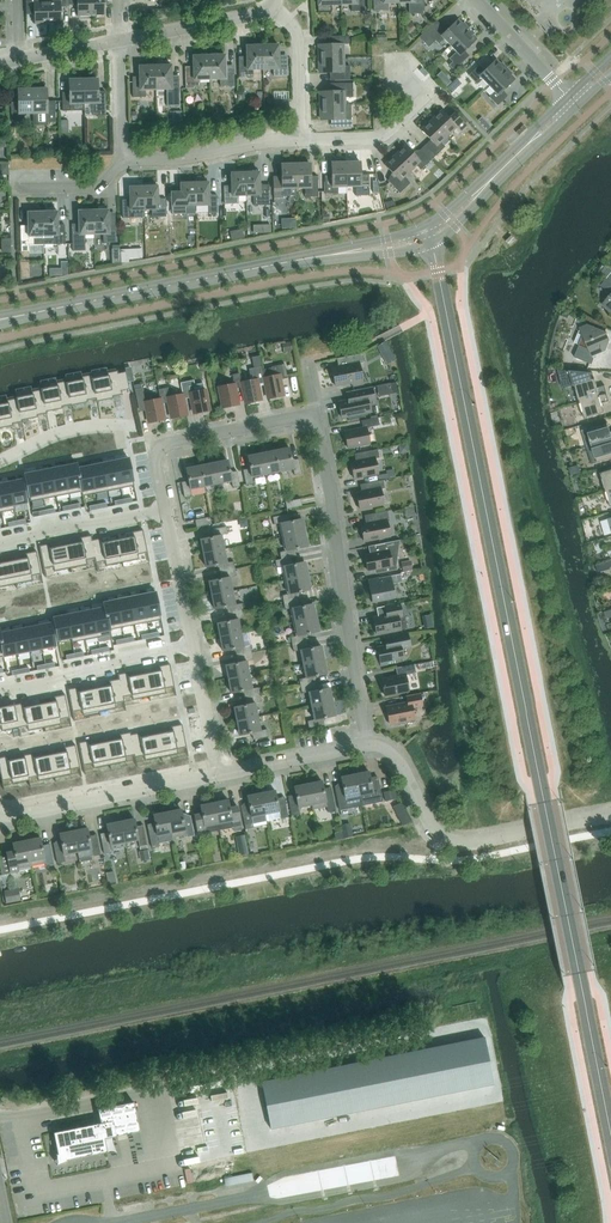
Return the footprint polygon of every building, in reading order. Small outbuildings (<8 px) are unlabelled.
[(26,9),(33,9),(34,24),(47,24),(47,0),(26,0),(26,9)] [(47,24),(61,23),(61,0),(54,0),(47,0),(47,24)] [(69,0),(76,0),(77,16),(90,16),(90,0),(69,0)] [(90,16),(104,15),(104,0),(90,0),(90,16)] [(341,4),(341,0),(317,0),(318,12),(331,12),(331,5),(341,4)] [(341,4),(351,4),(351,11),(364,11),(364,0),(341,0),(341,4)] [(398,3),(398,0),(373,0),(373,11),(388,10),(388,3),(398,3)] [(398,3),(408,2),(409,14),(424,13),(424,0),(398,0),(398,3)] [(444,39),(450,45),(468,28),(463,22),(462,23),(457,19),(445,30),(436,20),(419,37),(428,47),(435,40),(438,44),(444,39)] [(468,28),(450,45),(456,52),(449,58),(452,62),(449,65),(454,70),(469,55),(464,50),(476,39),(472,34),(473,33),(468,28)] [(386,34),(376,34),(376,42),(386,42),(386,34)] [(349,36),(342,36),(333,36),(333,43),(331,44),(318,45),(319,59),(343,58),(343,44),(349,44),(349,36)] [(246,59),(238,59),(239,77),(253,77),(252,69),(263,69),(262,45),(246,46),(246,59)] [(287,75),(287,57),(278,58),(278,45),(262,45),(263,69),(273,69),(273,76),(287,75)] [(209,79),(209,55),(193,56),(193,70),(185,71),(185,89),(194,88),(194,87),(199,87),(199,79),(209,79)] [(234,86),(234,68),(225,68),(225,55),(209,55),(209,79),(220,79),(220,86),(234,86)] [(350,80),(350,72),(349,66),(343,66),(343,58),(319,59),(319,73),(332,72),(334,74),(334,80),(350,80)] [(482,79),(488,85),(506,68),(501,62),(500,63),(496,59),(484,70),(479,65),(468,75),(476,84),(482,79)] [(132,79),(133,97),(145,97),(145,90),(156,89),(155,65),(139,66),(139,79),(132,79)] [(167,106),(179,105),(178,78),(171,78),(171,65),(155,65),(156,89),(166,89),(167,106)] [(506,68),(488,85),(494,92),(489,97),(497,106),(507,96),(502,90),(515,79),(510,74),(511,73),(506,68)] [(76,104),(84,103),(83,79),(68,79),(69,92),(62,92),(62,111),(76,110),(76,104)] [(97,79),(83,79),(84,103),(92,103),(93,113),(98,112),(98,115),(105,115),(105,91),(98,91),(97,79)] [(448,79),(442,84),(445,87),(451,82),(448,79)] [(319,92),(320,106),(345,105),(344,97),(353,97),(352,83),(334,83),(334,90),(333,91),(319,92)] [(451,84),(446,89),(451,94),(456,89),(451,84)] [(46,88),(32,89),(33,113),(33,125),(48,125),(48,122),(55,122),(55,101),(47,101),(46,88)] [(24,113),(33,113),(32,89),(17,89),(18,102),(11,102),(11,120),(24,120),(24,113)] [(288,109),(288,101),(288,99),(274,100),(274,110),(288,109)] [(351,105),(345,105),(320,106),(320,120),(334,119),(335,121),(335,128),(351,127),(351,119),(351,105)] [(441,110),(431,119),(446,136),(453,130),(457,135),(467,126),(464,124),(456,115),(451,120),(441,110)] [(459,112),(456,115),(464,124),(468,120),(459,112)] [(483,118),(479,122),(486,130),(490,126),(483,118)] [(425,145),(422,147),(433,158),(435,156),(445,146),(440,142),(446,136),(431,119),(420,129),(430,140),(425,145)] [(422,147),(420,150),(414,155),(404,144),(394,154),(410,171),(416,165),(420,170),(430,161),(433,158),(422,147)] [(394,174),(387,180),(399,193),(410,183),(404,177),(410,171),(394,154),(384,164),(394,174)] [(337,187),(346,186),(345,162),(331,163),(331,175),(324,175),(325,194),(338,193),(337,187)] [(360,162),(345,162),(346,186),(355,186),(355,196),(369,195),(368,174),(360,174),(360,162)] [(310,163),(295,164),(296,188),(305,188),(305,197),(318,197),(317,176),(310,176),(310,163)] [(282,198),(282,196),(296,195),(296,188),(295,164),(281,164),(281,177),(273,177),(273,198),(282,198)] [(238,196),(245,195),(245,172),(231,173),(231,185),(223,186),(224,204),(238,203),(238,196)] [(259,172),(245,172),(245,195),(253,195),(253,205),(269,205),(269,184),(259,185),(259,172)] [(187,206),(195,205),(194,182),(180,183),(180,196),(171,196),(171,214),(187,214),(187,206)] [(208,182),(194,182),(195,205),(208,205),(208,213),(217,213),(216,195),(209,195),(208,182)] [(136,210),(144,209),(143,186),(129,187),(129,200),(122,200),(122,218),(136,217),(136,210)] [(157,186),(143,186),(144,209),(151,209),(152,217),(166,217),(165,198),(158,199),(157,186)] [(378,201),(372,204),(375,210),(381,207),(378,201)] [(108,209),(93,210),(94,234),(103,234),(103,243),(116,242),(115,226),(108,226),(108,209)] [(84,235),(94,234),(93,210),(78,210),(78,227),(72,227),(72,251),(85,250),(84,235)] [(20,229),(21,251),(29,251),(28,245),(43,244),(42,211),(27,212),(28,229),(20,229)] [(57,211),(42,211),(43,244),(65,244),(64,227),(58,228),(57,211)] [(298,230),(297,220),(282,220),(283,231),(298,230)] [(243,231),(231,233),(233,241),(245,239),(243,231)] [(505,241),(509,246),(515,240),(510,235),(505,241)] [(601,286),(610,294),(610,274),(601,286)] [(599,353),(607,333),(587,325),(580,328),(583,335),(579,345),(589,349),(592,356),(599,353)] [(281,344),(283,353),(292,351),(290,342),(281,344)] [(389,347),(386,342),(378,347),(381,351),(389,347)] [(363,362),(361,353),(336,358),(338,367),(331,368),(335,385),(351,382),(352,386),(363,384),(359,363),(363,362)] [(265,382),(264,382),(268,399),(283,395),(280,379),(287,378),(284,364),(271,367),(273,376),(264,377),(265,382)] [(265,382),(264,377),(261,366),(254,368),(248,369),(250,380),(241,382),(242,387),(245,403),(261,400),(257,384),(264,382),(265,382)] [(92,374),(91,374),(96,401),(113,398),(113,396),(122,394),(121,388),(128,386),(125,372),(118,373),(117,370),(106,373),(107,375),(92,378),(92,374)] [(585,372),(580,371),(557,370),(560,378),(559,378),(563,389),(575,385),(579,402),(607,393),(605,385),(597,387),(595,379),(593,373),(585,372)] [(242,387),(241,382),(239,373),(232,374),(234,384),(218,387),(223,408),(238,405),(235,389),(242,387)] [(66,381),(71,406),(87,402),(87,400),(95,399),(96,402),(96,401),(91,374),(81,377),(81,379),(67,382),(66,381)] [(183,399),(190,397),(194,413),(209,410),(205,389),(196,391),(193,380),(180,382),(182,394),(183,399)] [(56,386),(41,389),(46,413),(47,413),(46,412),(62,408),(62,406),(70,405),(70,406),(71,406),(66,381),(56,383),(56,386)] [(183,399),(182,394),(173,396),(171,387),(158,389),(160,398),(159,398),(161,403),(168,402),(171,418),(187,415),(183,399)] [(364,413),(370,412),(368,402),(374,401),(371,387),(350,391),(351,397),(347,398),(347,400),(338,402),(341,417),(347,416),(348,420),(365,417),(364,413)] [(159,398),(145,401),(142,388),(141,388),(134,389),(138,408),(145,406),(148,423),(164,419),(161,403),(159,398)] [(32,394),(16,397),(21,422),(22,422),(22,420),(38,417),(37,415),(46,413),(41,389),(40,389),(31,391),(32,394)] [(607,393),(579,402),(584,418),(605,413),(602,404),(610,401),(607,393)] [(0,404),(0,428),(13,426),(12,424),(21,422),(16,397),(16,398),(6,400),(7,403),(0,404)] [(344,431),(347,448),(369,443),(366,428),(379,425),(377,417),(361,420),(362,427),(344,431)] [(592,446),(610,440),(610,431),(610,432),(608,423),(588,429),(592,446)] [(597,462),(610,458),(610,440),(592,446),(593,446),(587,448),(591,464),(597,462)] [(301,474),(298,458),(291,460),(289,447),(275,450),(279,471),(293,469),(294,475),(301,474)] [(350,462),(353,478),(378,473),(375,458),(379,458),(377,449),(354,454),(355,461),(350,462)] [(279,471),(275,450),(261,453),(265,474),(279,471)] [(265,474),(261,453),(247,456),(250,468),(242,470),(245,485),(253,483),(251,477),(265,474)] [(128,458),(115,460),(121,488),(134,486),(128,458)] [(115,460),(103,463),(108,491),(121,488),(115,460)] [(227,460),(213,463),(217,484),(231,481),(232,488),(240,486),(237,471),(229,472),(227,460)] [(76,463),(63,466),(69,494),(81,491),(77,468),(76,463)] [(103,463),(90,466),(95,493),(108,491),(103,463)] [(217,484),(213,463),(199,465),(204,486),(217,484)] [(204,486),(199,465),(185,468),(188,481),(181,482),(184,497),(191,496),(190,489),(204,486)] [(63,466),(50,469),(56,496),(69,494),(63,466)] [(77,468),(81,491),(82,496),(95,493),(90,466),(77,468)] [(50,469),(37,471),(43,499),(56,496),(50,469)] [(379,480),(382,480),(387,479),(395,477),(393,470),(385,471),(386,474),(378,475),(379,480)] [(605,490),(610,488),(610,470),(600,473),(605,490)] [(37,471),(24,474),(26,481),(30,501),(43,499),(37,471)] [(22,479),(9,482),(13,505),(14,505),(26,502),(22,479)] [(356,493),(359,509),(383,504),(380,489),(384,488),(382,480),(379,480),(359,484),(361,492),(356,493)] [(0,484),(0,505),(1,512),(15,509),(14,505),(13,505),(9,482),(0,484)] [(286,509),(302,506),(300,498),(285,501),(286,509)] [(360,525),(363,541),(387,536),(385,521),(389,520),(387,511),(364,515),(365,524),(360,525)] [(280,523),(283,537),(304,532),(301,518),(289,521),(287,514),(272,517),(274,524),(280,523)] [(194,520),(196,527),(211,524),(210,516),(194,520)] [(200,539),(202,553),(224,549),(221,535),(228,534),(226,526),(211,529),(212,536),(200,539)] [(133,536),(117,539),(122,562),(139,559),(138,554),(147,552),(143,530),(132,532),(133,536)] [(279,552),(281,559),(290,557),(296,556),(294,549),(307,546),(304,532),(283,537),(286,550),(279,552)] [(81,542),(66,545),(70,568),(87,564),(86,560),(94,558),(95,563),(96,563),(90,535),(80,537),(81,542)] [(91,535),(90,535),(96,563),(105,561),(105,566),(122,562),(117,539),(102,542),(101,538),(92,540),(91,535)] [(399,540),(368,546),(369,554),(364,555),(367,570),(376,569),(377,573),(397,569),(396,565),(399,540)] [(50,543),(39,545),(43,568),(53,566),(54,571),(70,568),(66,545),(51,548),(50,543)] [(218,564),(219,571),(234,568),(233,561),(226,562),(224,549),(202,553),(205,567),(218,564)] [(26,557),(11,561),(16,584),(32,580),(31,576),(41,574),(36,551),(25,553),(26,557)] [(283,566),(286,579),(307,576),(304,562),(291,564),(290,557),(281,559),(275,560),(276,567),(283,566)] [(404,571),(412,569),(410,560),(400,562),(402,571),(404,571)] [(16,584),(11,561),(0,563),(0,587),(16,584)] [(595,566),(597,573),(610,569),(609,567),(610,567),(610,561),(595,566)] [(236,576),(234,568),(219,571),(221,578),(208,581),(211,595),(232,591),(229,577),(236,576)] [(391,584),(402,582),(400,573),(368,580),(372,601),(371,601),(371,602),(394,597),(391,584)] [(282,595),(283,602),(298,599),(297,592),(310,590),(307,576),(286,579),(288,593),(282,595)] [(235,604),(232,591),(211,595),(214,609),(226,606),(228,613),(243,610),(241,603),(235,604)] [(155,592),(142,594),(148,622),(161,619),(155,592)] [(142,594),(129,597),(135,625),(148,622),(142,594)] [(129,597),(116,600),(122,627),(135,625),(129,597)] [(298,599),(283,602),(285,609),(291,608),(294,622),(315,617),(312,603),(300,606),(298,599)] [(116,600),(103,602),(104,607),(105,607),(109,630),(110,630),(122,627),(116,600)] [(376,634),(400,629),(407,628),(403,611),(401,612),(399,603),(376,608),(378,616),(373,617),(376,634)] [(104,607),(91,610),(97,637),(111,634),(110,630),(109,630),(105,607),(104,607)] [(91,610),(79,612),(84,640),(97,637),(91,610)] [(216,623),(219,637),(241,633),(238,619),(244,618),(243,610),(228,613),(229,620),(216,623)] [(79,612),(66,615),(70,638),(71,642),(84,640),(79,612)] [(66,615),(53,617),(58,640),(70,638),(66,615)] [(290,637),(292,644),(307,641),(306,634),(318,631),(315,617),(294,622),(297,636),(290,637)] [(51,623),(38,625),(42,648),(55,646),(51,623)] [(38,625),(25,628),(30,651),(42,648),(38,625)] [(25,628),(12,630),(17,653),(30,651),(25,628)] [(4,656),(17,653),(12,630),(0,633),(0,635),(4,656)] [(235,648),(236,655),(251,652),(250,645),(243,646),(241,633),(219,637),(222,651),(235,648)] [(382,638),(384,646),(377,647),(380,666),(395,663),(394,659),(402,658),(400,648),(410,646),(407,633),(391,637),(382,638)] [(300,650),(303,664),(324,660),(321,645),(308,648),(307,641),(292,644),(293,652),(300,650)] [(225,665),(228,679),(249,675),(246,661),(253,659),(251,652),(236,655),(237,662),(225,665)] [(299,679),(300,686),(315,683),(314,676),(326,673),(324,660),(303,664),(305,678),(299,679)] [(160,670),(144,673),(149,696),(166,693),(165,688),(174,686),(169,664),(159,666),(160,670)] [(381,679),(384,695),(408,691),(405,675),(415,673),(414,664),(395,668),(397,676),(381,679)] [(128,672),(118,674),(124,701),(123,697),(131,695),(132,700),(149,696),(144,673),(129,676),(128,672)] [(110,685),(94,688),(99,711),(116,708),(115,703),(124,701),(118,674),(117,674),(118,679),(109,681),(110,685)] [(243,690),(244,697),(260,694),(258,687),(252,688),(249,675),(228,679),(230,693),(243,690)] [(308,692),(311,706),(332,701),(329,687),(317,690),(315,683),(300,686),(301,693),(308,692)] [(78,687),(68,689),(72,712),(81,710),(82,715),(99,711),(94,688),(79,691),(78,687)] [(389,724),(414,719),(412,708),(422,706),(421,699),(420,695),(419,693),(405,696),(407,702),(386,707),(389,724)] [(55,701),(40,704),(44,727),(61,724),(60,719),(70,717),(65,694),(54,697),(55,701)] [(233,707),(236,721),(257,716),(255,703),(261,701),(260,694),(244,697),(246,704),(233,707)] [(308,728),(324,725),(322,718),(335,715),(332,701),(311,706),(314,720),(307,721),(308,728)] [(14,704),(13,704),(18,727),(27,726),(28,730),(44,727),(40,704),(25,707),(24,703),(14,705),(14,704)] [(1,726),(1,731),(18,727),(13,704),(0,707),(0,726),(1,726)] [(257,716),(236,721),(239,735),(251,732),(253,739),(268,736),(267,729),(260,730),(257,716)] [(172,731),(157,734),(161,757),(178,753),(177,749),(186,747),(182,724),(171,726),(172,731)] [(120,738),(105,741),(110,765),(126,761),(126,757),(134,755),(134,757),(135,757),(130,732),(120,734),(120,738)] [(130,732),(135,757),(144,755),(144,760),(161,757),(157,734),(141,737),(140,732),(131,734),(130,732)] [(89,740),(78,742),(83,765),(92,763),(93,768),(110,765),(105,741),(90,745),(89,740)] [(65,751),(50,754),(55,777),(71,774),(70,769),(80,767),(75,745),(64,747),(65,751)] [(34,753),(24,755),(29,780),(29,778),(37,776),(38,781),(55,777),(50,754),(35,757),(34,753)] [(0,757),(0,772),(2,781),(11,779),(12,783),(29,780),(24,755),(23,755),(23,757),(9,760),(8,756),(0,757)] [(368,771),(354,774),(361,806),(374,803),(382,801),(378,781),(371,783),(370,778),(368,771)] [(343,788),(335,790),(339,810),(361,806),(354,774),(340,777),(341,780),(343,788)] [(321,780),(307,783),(312,809),(326,806),(327,812),(335,811),(331,791),(324,792),(321,780)] [(312,809),(307,783),(293,786),(296,798),(288,799),(291,816),(299,814),(298,807),(311,805),(312,809)] [(266,821),(280,818),(288,817),(284,800),(277,802),(274,790),(260,793),(266,821)] [(385,801),(396,799),(394,790),(383,793),(385,801)] [(252,824),(266,821),(260,793),(246,795),(249,807),(241,809),(245,825),(245,829),(253,828),(252,824)] [(230,811),(228,799),(214,802),(219,830),(233,828),(234,831),(241,830),(238,810),(230,811)] [(197,835),(205,833),(219,830),(214,802),(200,805),(202,817),(194,818),(197,835)] [(181,809),(167,812),(172,837),(186,834),(186,837),(194,835),(191,819),(183,821),(181,809)] [(404,809),(397,813),(402,824),(410,820),(404,809)] [(155,826),(147,828),(151,848),(159,846),(159,842),(172,840),(172,837),(167,812),(153,814),(154,822),(155,826)] [(124,842),(138,839),(139,846),(147,845),(144,828),(136,830),(134,818),(120,821),(124,842)] [(125,846),(124,842),(120,821),(106,824),(108,836),(100,837),(104,854),(112,852),(111,849),(125,846)] [(341,826),(342,830),(343,837),(352,836),(350,824),(341,826)] [(78,858),(92,855),(92,856),(100,854),(97,838),(89,839),(87,828),(73,830),(77,852),(78,858)] [(77,852),(73,830),(59,833),(61,841),(53,843),(57,863),(65,861),(63,854),(77,852)] [(40,837),(26,840),(31,865),(45,863),(45,865),(53,864),(50,847),(42,849),(40,837)] [(13,848),(5,849),(7,856),(10,872),(18,871),(17,868),(31,865),(26,840),(12,843),(13,848)] [(246,843),(239,845),(241,855),(244,854),(248,853),(246,843)] [(150,859),(148,849),(138,851),(140,861),(150,859)] [(21,901),(18,888),(4,891),(6,904),(21,901)] [(484,1036),(472,1039),(477,1062),(482,1086),(493,1083),(484,1036)] [(472,1039),(460,1041),(465,1065),(477,1062),(472,1039)] [(460,1041),(449,1043),(453,1067),(465,1065),(460,1041)] [(449,1043),(437,1046),(442,1069),(453,1067),(449,1043)] [(437,1046),(425,1048),(430,1072),(442,1069),(437,1046)] [(425,1048),(413,1050),(418,1074),(430,1072),(425,1048)] [(413,1050),(402,1053),(406,1076),(418,1074),(413,1050)] [(402,1053),(390,1055),(395,1079),(406,1076),(402,1053)] [(390,1055),(378,1058),(383,1081),(395,1079),(390,1055)] [(378,1058),(367,1060),(371,1083),(383,1081),(378,1058)] [(367,1060),(355,1062),(359,1086),(371,1083),(367,1060)] [(355,1062),(343,1065),(348,1088),(359,1086),(355,1062)] [(477,1062),(465,1065),(470,1088),(482,1086),(477,1062)] [(343,1065),(331,1067),(336,1090),(348,1088),(343,1065)] [(465,1065),(453,1067),(458,1090),(470,1088),(465,1065)] [(331,1067),(320,1069),(324,1093),(336,1090),(331,1067)] [(453,1067),(442,1069),(446,1093),(458,1090),(453,1067)] [(320,1069),(308,1072),(313,1095),(324,1093),(320,1069)] [(442,1069),(430,1072),(435,1095),(446,1093),(442,1069)] [(308,1072),(296,1074),(301,1097),(313,1095),(308,1072)] [(430,1072),(418,1074),(423,1097),(435,1095),(430,1072)] [(296,1074),(284,1076),(289,1100),(301,1097),(296,1074)] [(418,1074),(406,1076),(411,1100),(423,1097),(418,1074)] [(284,1076),(273,1079),(277,1102),(289,1100),(284,1076)] [(406,1076),(395,1079),(399,1102),(411,1100),(406,1076)] [(273,1079),(261,1081),(266,1104),(277,1102),(273,1079)] [(395,1079),(383,1081),(388,1104),(399,1102),(395,1079)] [(383,1081),(371,1083),(376,1107),(388,1104),(383,1081)] [(371,1083),(359,1086),(364,1109),(376,1107),(371,1083)] [(359,1086),(348,1088),(352,1111),(364,1109),(359,1086)] [(348,1088),(336,1090),(341,1114),(352,1111),(348,1088)] [(336,1090),(324,1093),(329,1116),(341,1114),(336,1090)] [(324,1093),(313,1095),(317,1119),(329,1116),(324,1093)] [(313,1095),(301,1097),(306,1121),(317,1119),(313,1095)] [(301,1097),(289,1100),(294,1123),(306,1121),(301,1097)] [(289,1100),(277,1102),(282,1126),(294,1123),(289,1100)] [(67,1161),(67,1160),(106,1152),(107,1152),(104,1138),(140,1131),(134,1102),(97,1109),(100,1123),(53,1132),(57,1154),(56,1154),(56,1155),(57,1160),(57,1165),(66,1161),(67,1161)] [(277,1102),(266,1104),(270,1128),(282,1126),(277,1102)] [(207,1131),(209,1141),(241,1134),(238,1124),(207,1131)]
